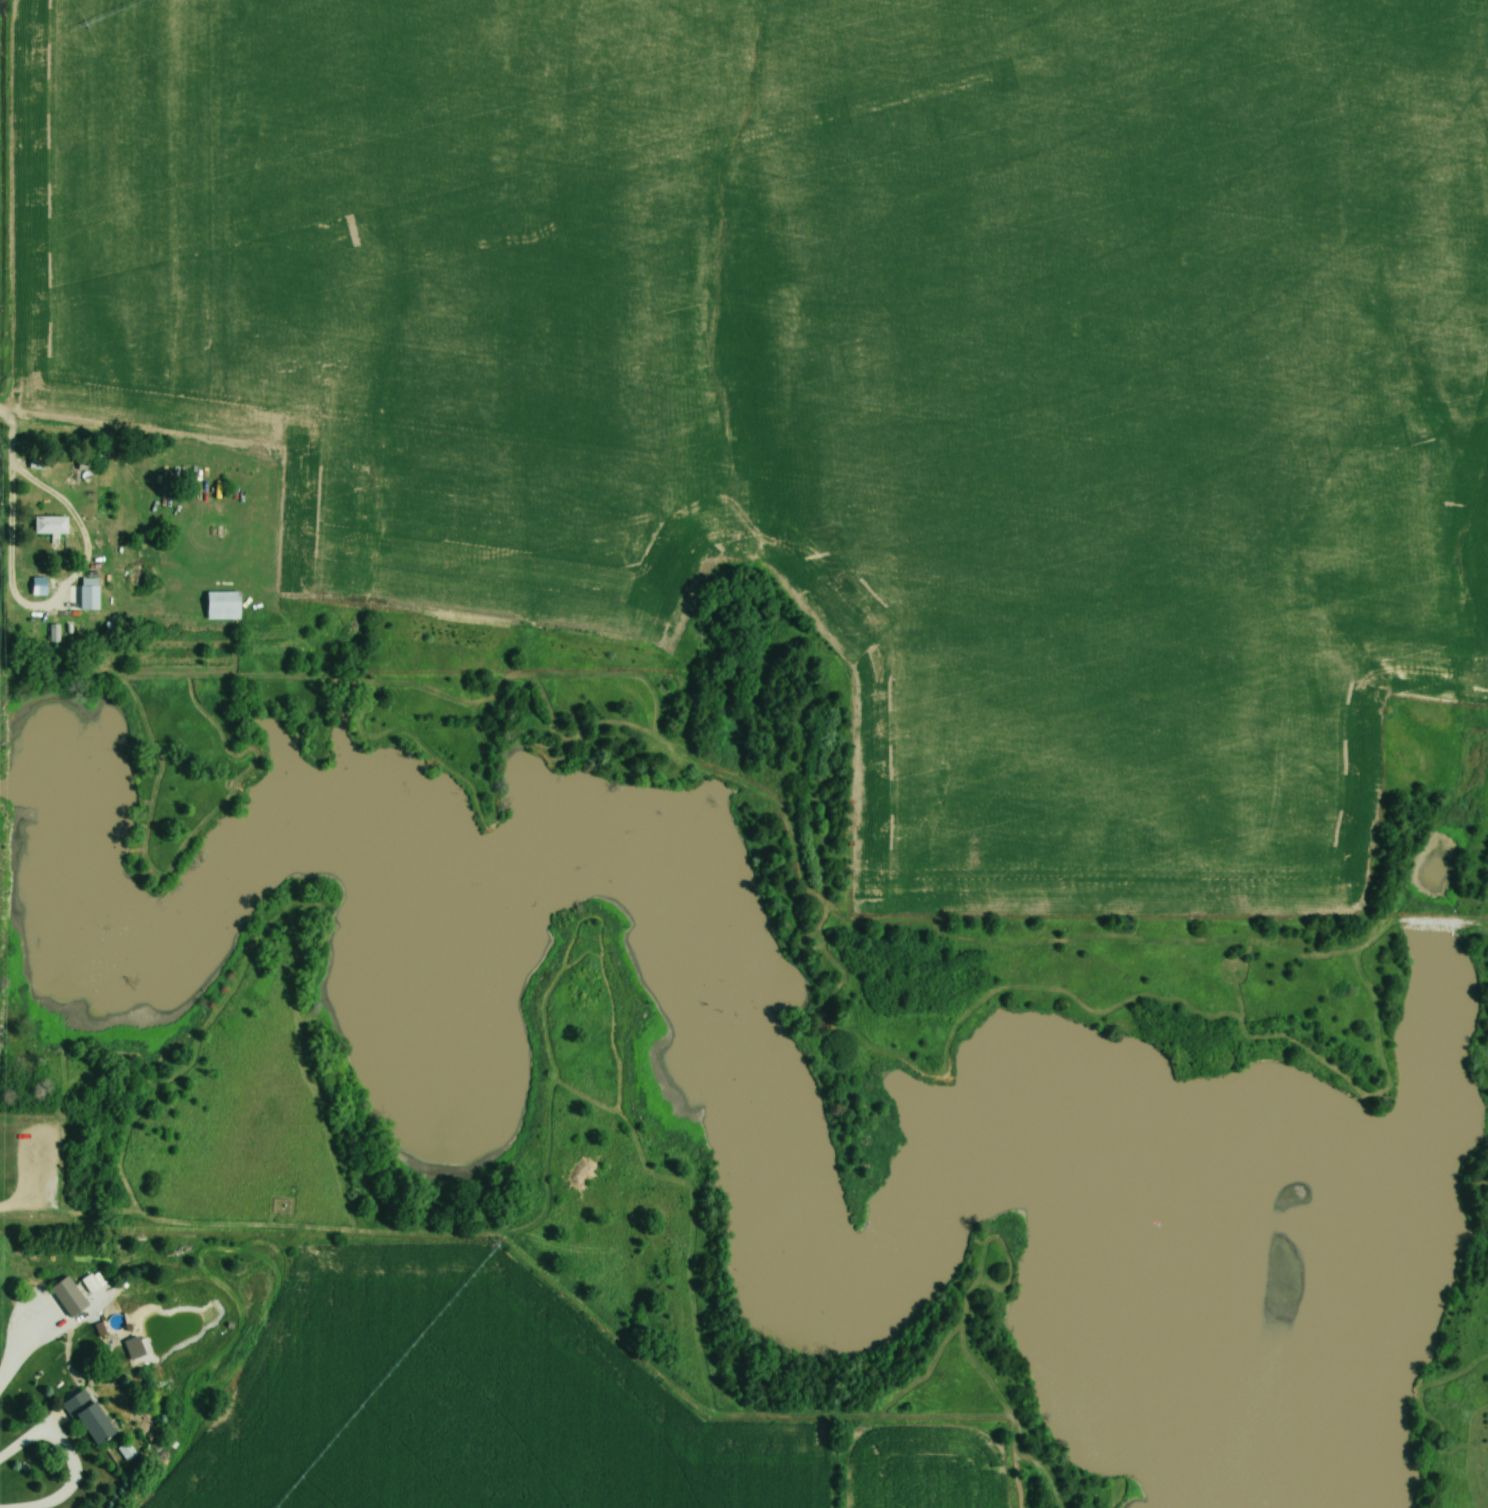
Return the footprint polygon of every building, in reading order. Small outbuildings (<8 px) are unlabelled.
[(63,518),(31,518),(31,537),(63,537),(63,518)] [(87,602),(87,580),(76,580),(76,602),(87,602)] [(214,606),(213,582),(244,580),(246,604),(214,606)] [(40,598),(40,584),(22,584),(22,598),(40,598)] [(203,621),(236,621),(236,592),(203,592),(203,621)] [(109,1340),(113,1355),(123,1353),(119,1337),(109,1340)] [(111,1432),(80,1386),(59,1400),(90,1446),(111,1432)]
